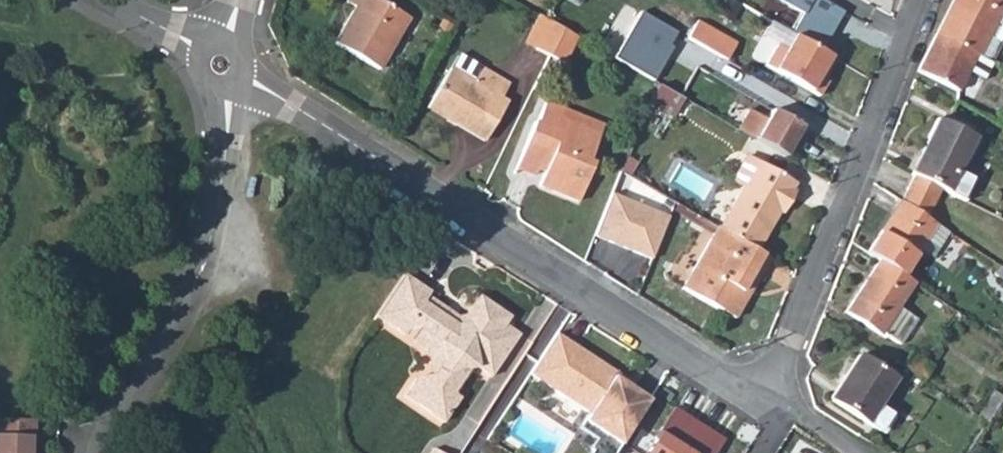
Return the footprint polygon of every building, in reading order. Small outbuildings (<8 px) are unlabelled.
[(332,43),(377,69),(407,19),(376,0),(346,0),(345,2),(353,7),(332,43)] [(730,0),(726,0),(720,12),(733,20),(741,6),(730,0)] [(801,15),(790,34),(793,36),(819,52),(842,12),(820,0),(774,0),(801,15)] [(935,36),(974,57),(989,64),(1002,37),(1002,4),(1000,3),(995,0),(953,0),(935,36)] [(676,33),(640,12),(613,58),(653,81),(672,48),(668,46),(676,33)] [(539,15),(534,25),(545,31),(535,50),(548,57),(561,28),(549,21),(539,15)] [(735,44),(696,22),(686,39),(725,62),(735,44)] [(534,25),(525,45),(535,50),(545,31),(534,25)] [(561,28),(548,57),(561,63),(574,35),(561,28)] [(819,52),(793,36),(784,51),(777,46),(764,67),(818,99),(827,84),(817,78),(820,73),(828,70),(834,60),(819,52)] [(935,36),(916,72),(957,91),(966,73),(974,57),(935,36)] [(458,55),(429,103),(457,121),(455,125),(482,142),(505,102),(499,99),(507,84),(458,55)] [(974,57),(966,73),(982,82),(991,65),(989,64),(974,57)] [(672,115),(681,98),(655,82),(648,100),(672,115)] [(595,141),(574,133),(576,126),(556,117),(559,109),(545,103),(537,122),(535,122),(516,168),(535,175),(540,163),(547,166),(539,186),(540,187),(578,201),(592,164),(587,161),(595,141)] [(747,111),(736,129),(783,157),(800,127),(771,112),(765,122),(747,111)] [(918,156),(909,174),(913,176),(940,190),(946,193),(956,174),(973,137),(935,120),(922,147),(928,150),(923,160),(918,156)] [(576,126),(574,133),(595,141),(597,134),(576,126)] [(922,147),(918,156),(923,160),(928,150),(922,147)] [(734,184),(742,189),(757,162),(750,158),(734,184)] [(742,189),(718,230),(754,250),(777,211),(782,213),(794,193),(788,190),(792,183),(757,162),(742,189)] [(956,174),(946,193),(964,202),(974,183),(956,174)] [(940,190),(913,176),(899,201),(924,217),(940,190)] [(648,180),(644,187),(655,193),(658,187),(648,180)] [(611,193),(594,236),(651,259),(669,217),(611,193)] [(899,201),(865,253),(878,261),(901,276),(918,249),(932,259),(948,233),(924,217),(899,201)] [(718,230),(716,228),(681,289),(732,319),(746,295),(741,292),(751,272),(757,276),(768,258),(754,250),(718,230)] [(901,276),(878,261),(845,312),(879,335),(881,333),(898,344),(916,319),(897,307),(913,284),(901,276)] [(997,266),(992,274),(1002,281),(1002,270),(997,266)] [(377,318),(407,337),(410,332),(420,330),(441,343),(445,363),(437,377),(434,378),(419,380),(407,398),(447,424),(463,399),(456,394),(472,370),(480,369),(494,377),(521,334),(506,324),(511,317),(480,297),(467,317),(469,324),(459,326),(425,304),(428,298),(431,293),(405,277),(377,318)] [(428,298),(425,304),(459,326),(469,324),(467,317),(460,317),(428,298)] [(410,332),(407,337),(429,352),(434,378),(437,377),(445,363),(441,343),(420,330),(410,332)] [(582,351),(557,334),(530,375),(588,413),(579,428),(596,439),(616,452),(636,422),(618,410),(632,390),(634,385),(600,362),(596,369),(589,365),(591,361),(580,354),(582,351)] [(600,362),(582,351),(580,354),(591,361),(589,365),(596,369),(600,362)] [(853,361),(828,400),(866,424),(876,408),(893,380),(856,356),(853,361)] [(650,402),(632,390),(618,410),(636,422),(650,402)] [(992,393),(977,417),(985,422),(1001,398),(992,393)] [(889,416),(876,408),(866,424),(878,432),(889,416)] [(0,419),(0,452),(30,452),(30,451),(27,451),(27,435),(31,435),(33,419),(19,419),(0,419)] [(596,439),(590,448),(592,450),(590,452),(616,452),(596,439)] [(966,452),(984,452),(985,452),(971,444),(966,452)]
